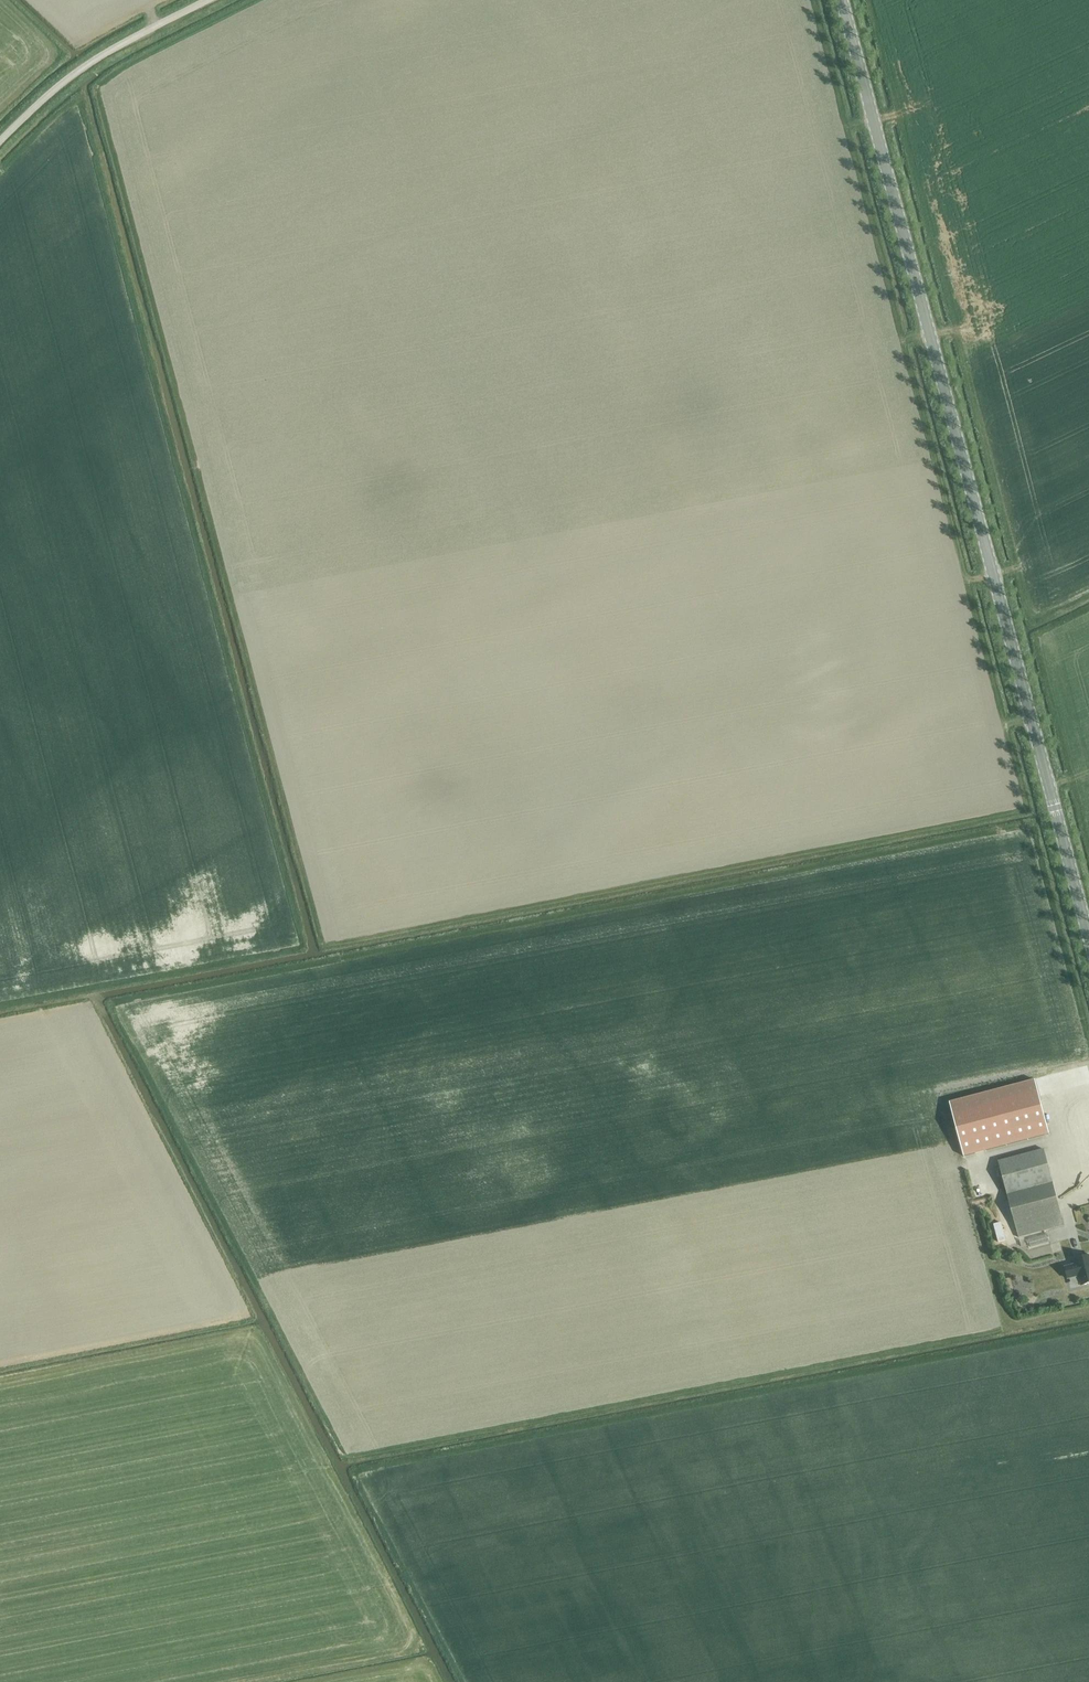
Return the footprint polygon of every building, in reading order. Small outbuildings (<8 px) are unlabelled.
[(1035,1081),(949,1103),(963,1157),(1049,1134),(1035,1081)] [(1046,1150),(1000,1163),(1018,1237),(1065,1224),(1046,1150)] [(1065,1267),(1068,1279),(1079,1276),(1081,1286),(1088,1284),(1088,1256),(1074,1260),(1075,1265),(1065,1267)]
